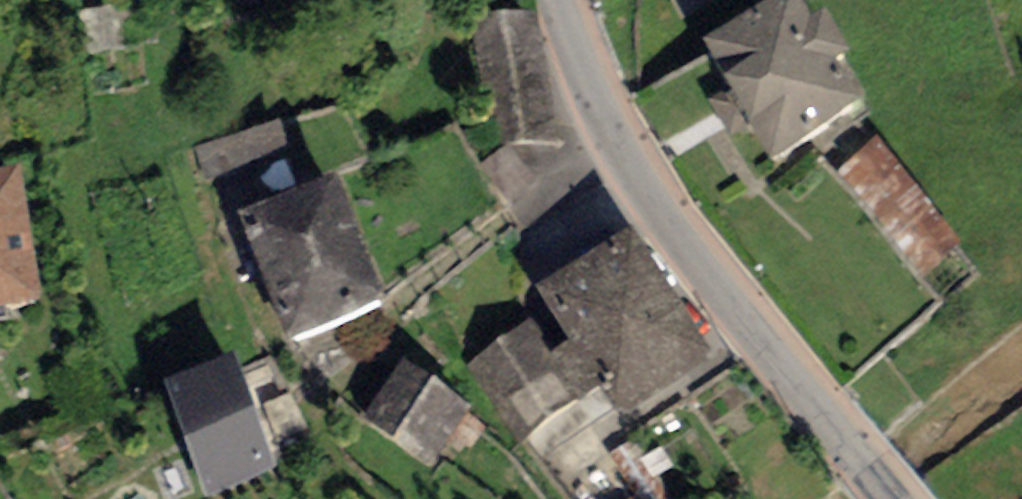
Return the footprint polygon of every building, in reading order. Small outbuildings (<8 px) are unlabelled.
[(813,37),(795,5),(707,55),(772,169),(872,112),(826,30),(813,37)] [(539,17),(476,21),(483,144),(547,141),(539,17)] [(887,136),(846,168),(926,273),(968,242),(887,136)] [(0,183),(0,317),(44,309),(22,180),(0,183)] [(338,191),(242,227),(289,352),(385,316),(338,191)] [(721,370),(633,232),(533,294),(570,352),(553,363),(531,328),(469,367),(520,448),(603,396),(625,430),(721,370)] [(163,391),(203,498),(207,498),(277,473),(237,364),(163,391)] [(467,415),(401,368),(360,425),(427,472),(467,415)]
